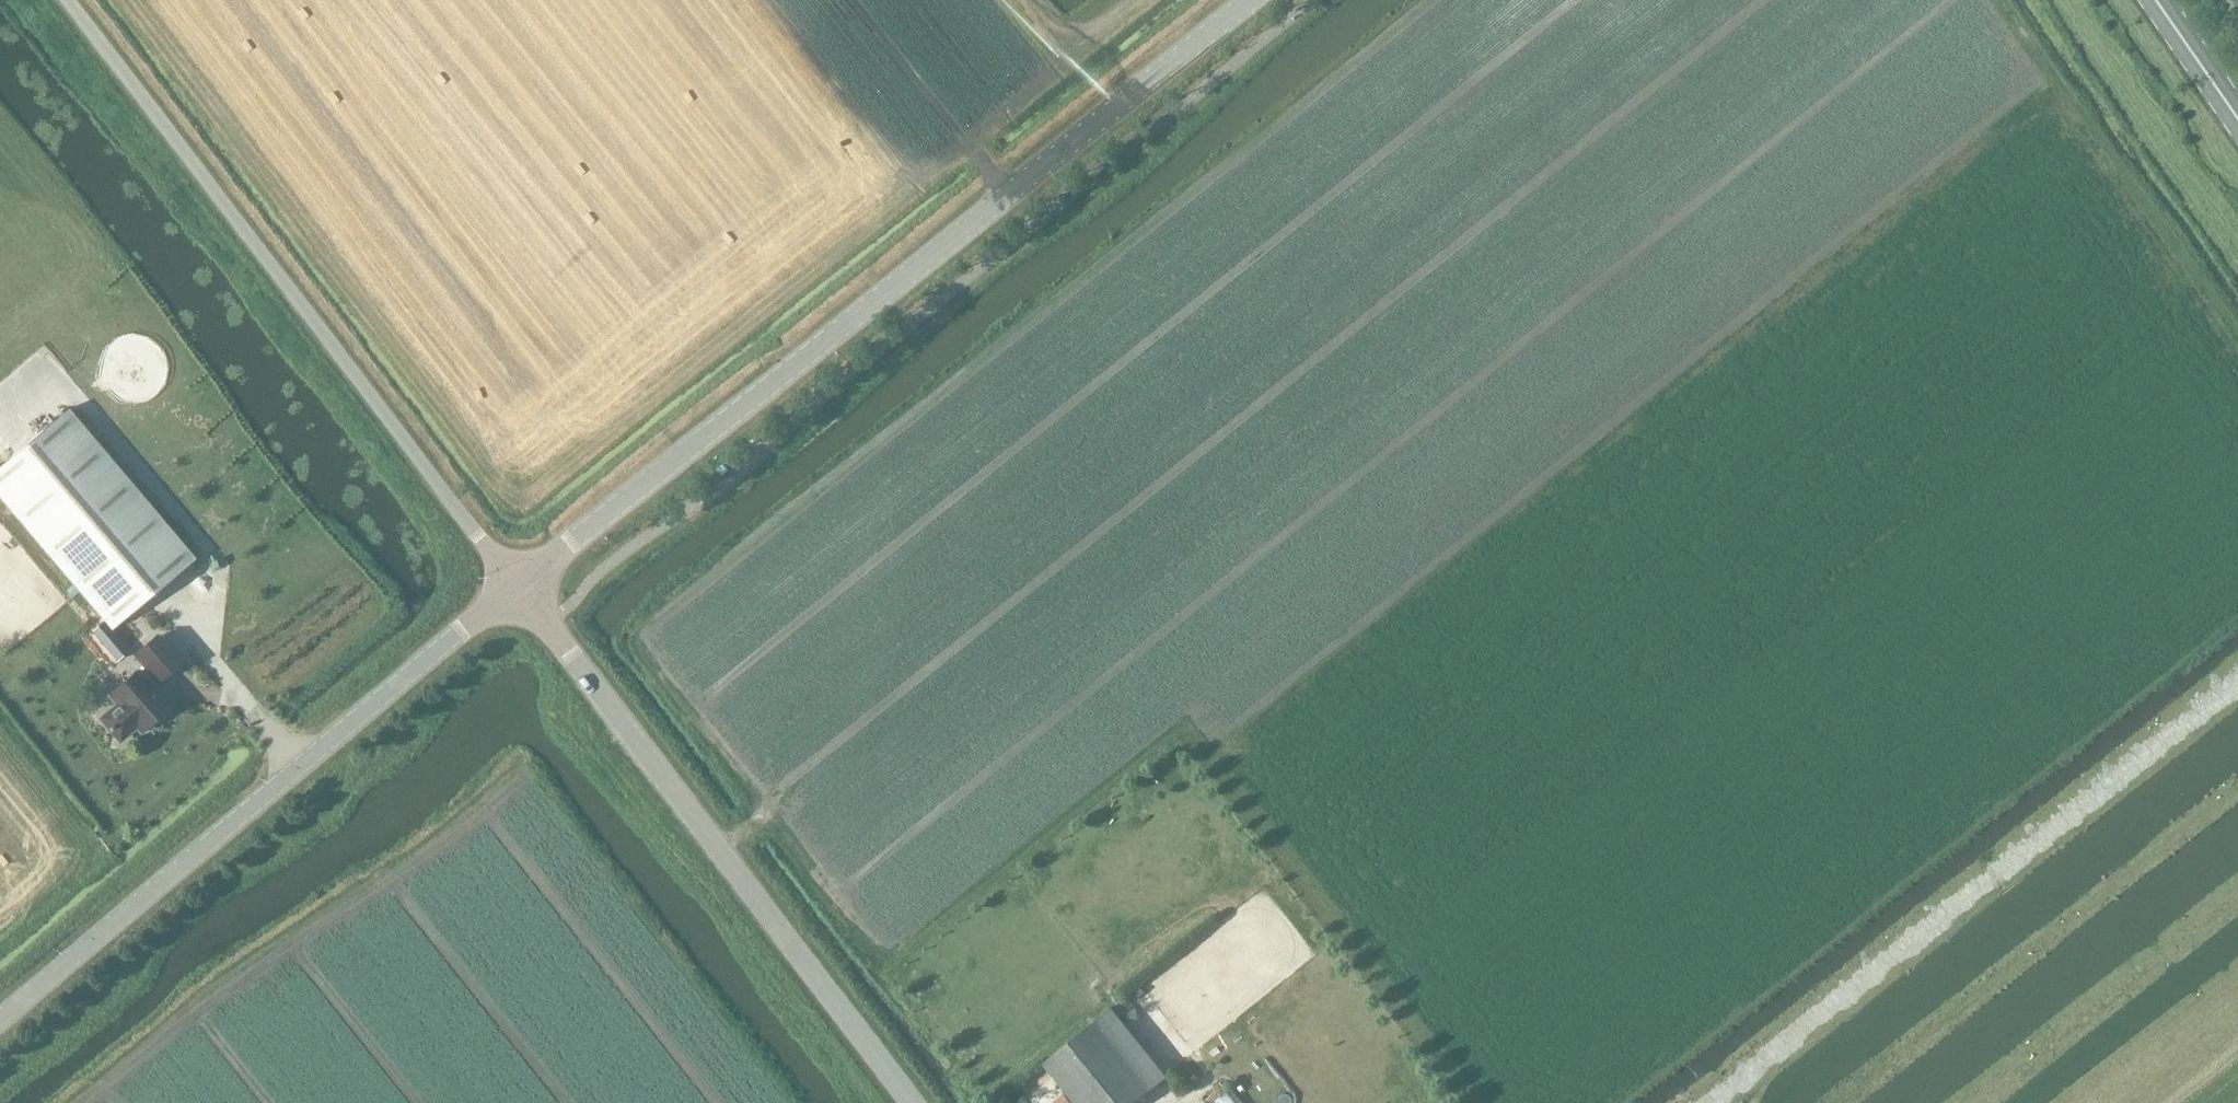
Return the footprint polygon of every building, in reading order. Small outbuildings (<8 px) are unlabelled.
[(0,467),(0,497),(112,630),(195,559),(68,409),(0,467)] [(168,708),(147,683),(154,677),(158,682),(180,663),(157,637),(136,655),(147,668),(139,675),(138,672),(111,695),(119,704),(101,719),(120,741),(137,726),(141,731),(168,708)] [(1044,1063),(1076,1102),(1134,1102),(1166,1077),(1112,1008),(1044,1063)] [(1222,1090),(1207,1102),(1232,1102),(1222,1090)]
